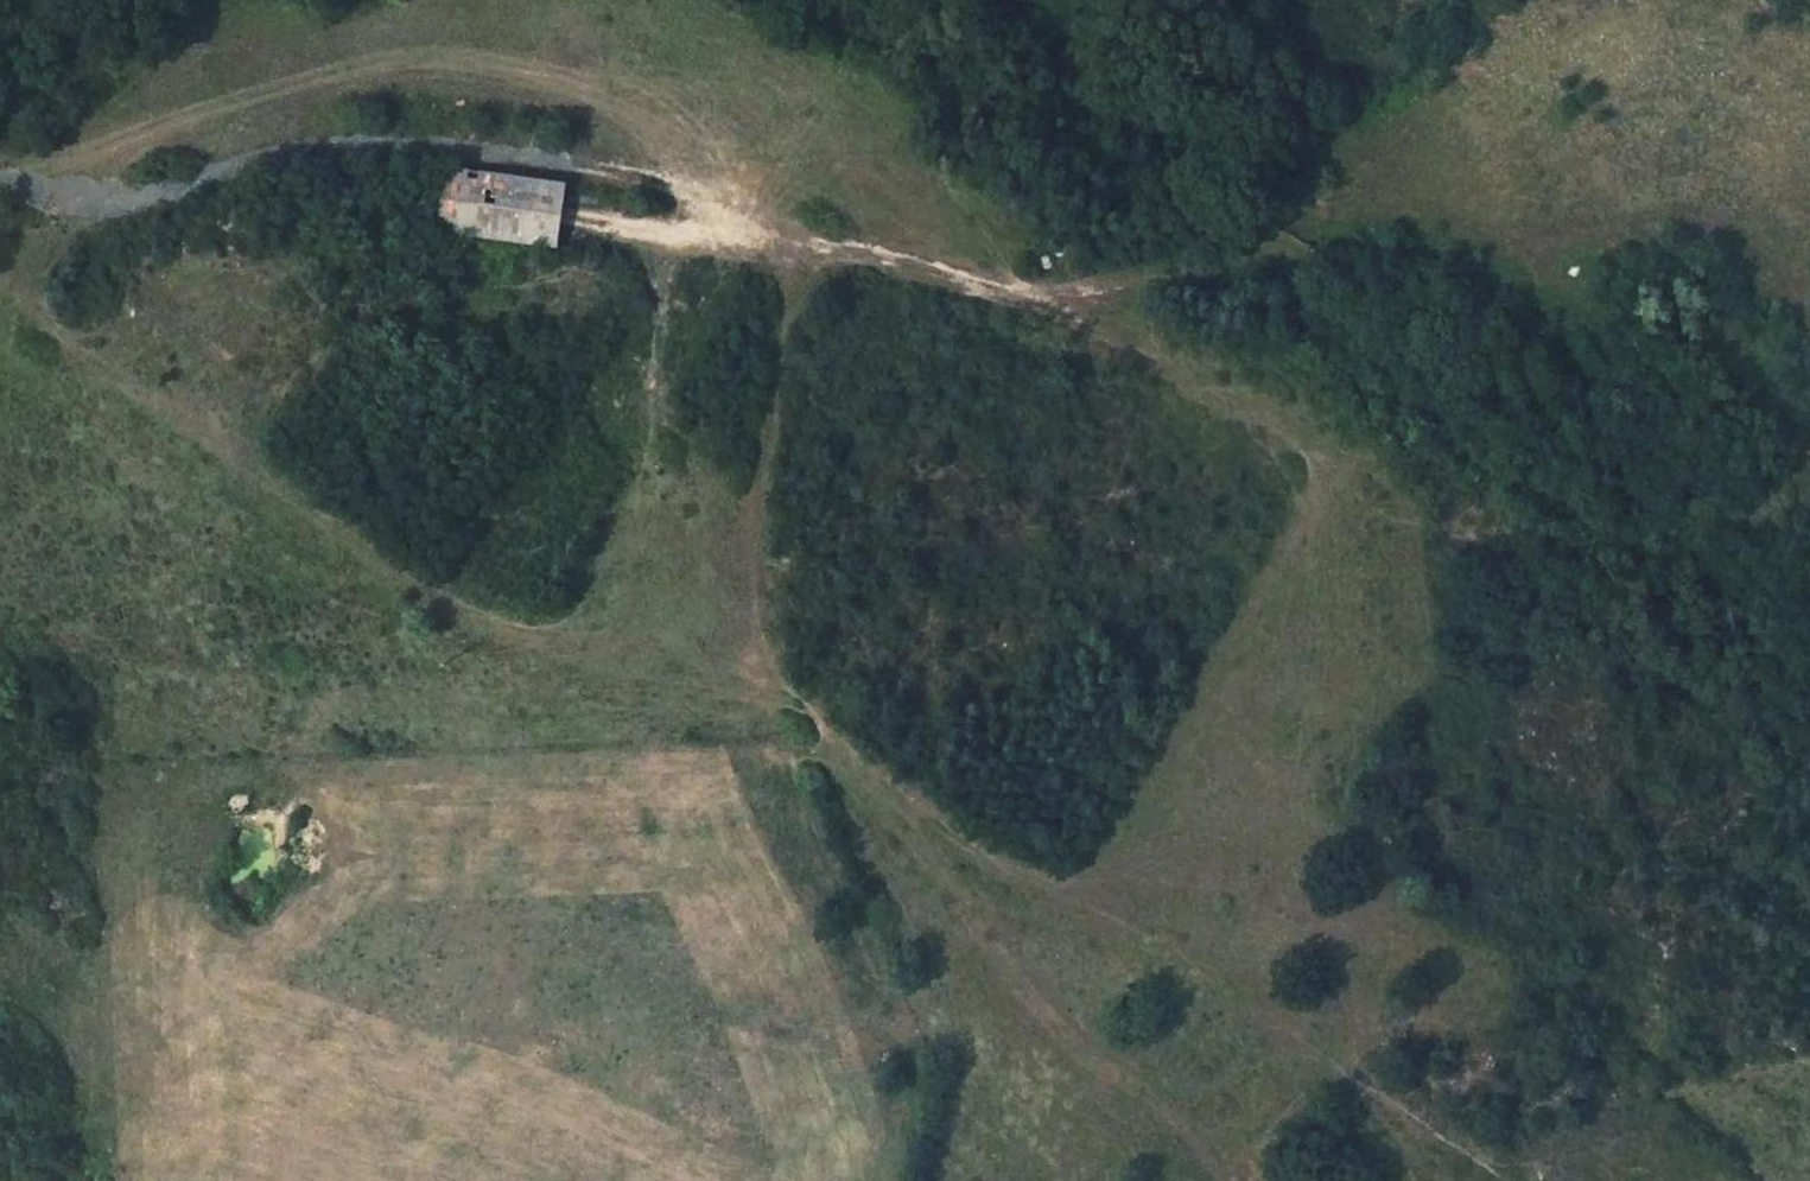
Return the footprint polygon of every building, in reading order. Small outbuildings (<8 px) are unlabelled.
[(560,180),(442,165),(431,233),(550,248),(560,180)]
